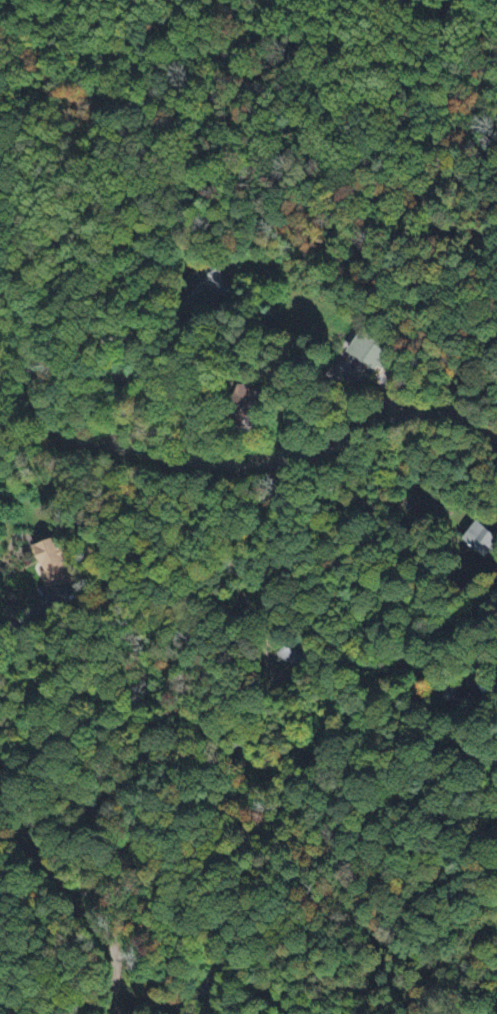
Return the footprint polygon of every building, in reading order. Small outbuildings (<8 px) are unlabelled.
[(348,355),(375,374),(394,347),(366,328),(348,355)] [(35,548),(51,592),(77,582),(61,538),(35,548)]
